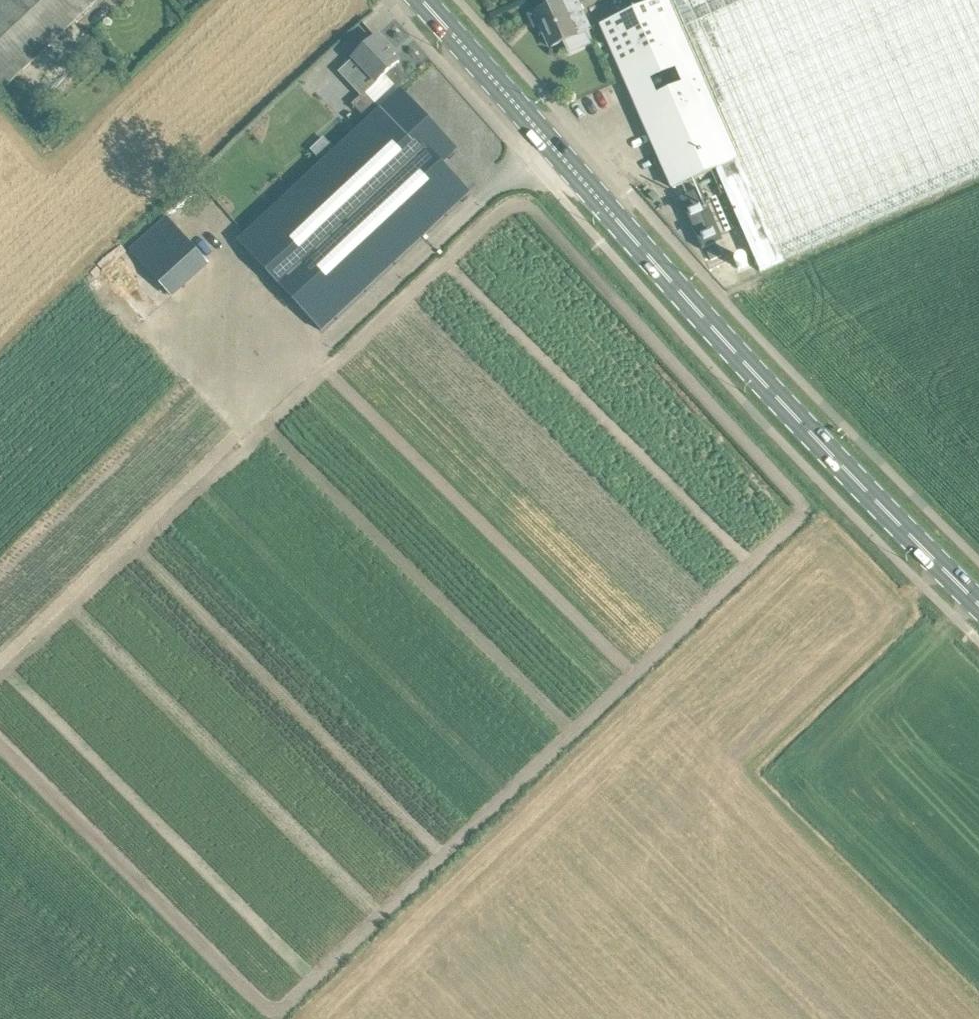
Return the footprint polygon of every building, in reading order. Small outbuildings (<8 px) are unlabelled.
[(95,0),(0,0),(0,88),(95,0)] [(548,6),(529,15),(529,16),(536,13),(551,47),(564,41),(570,53),(591,44),(585,32),(591,29),(578,0),(545,0),(548,6)] [(644,6),(602,24),(673,188),(716,169),(741,158),(672,0),(658,0),(644,6)] [(741,158),(716,169),(760,270),(978,175),(978,0),(672,0),(741,158)] [(362,51),(354,57),(377,81),(378,82),(387,73),(402,89),(413,79),(398,63),(399,62),(387,49),(390,45),(381,36),(378,38),(376,37),(362,51)] [(400,92),(239,242),(321,330),(468,194),(440,165),(455,151),(400,92)] [(710,173),(698,178),(729,249),(741,244),(710,173)] [(701,189),(681,198),(703,249),(723,241),(701,189)] [(168,217),(129,250),(172,300),(210,267),(168,217)]
